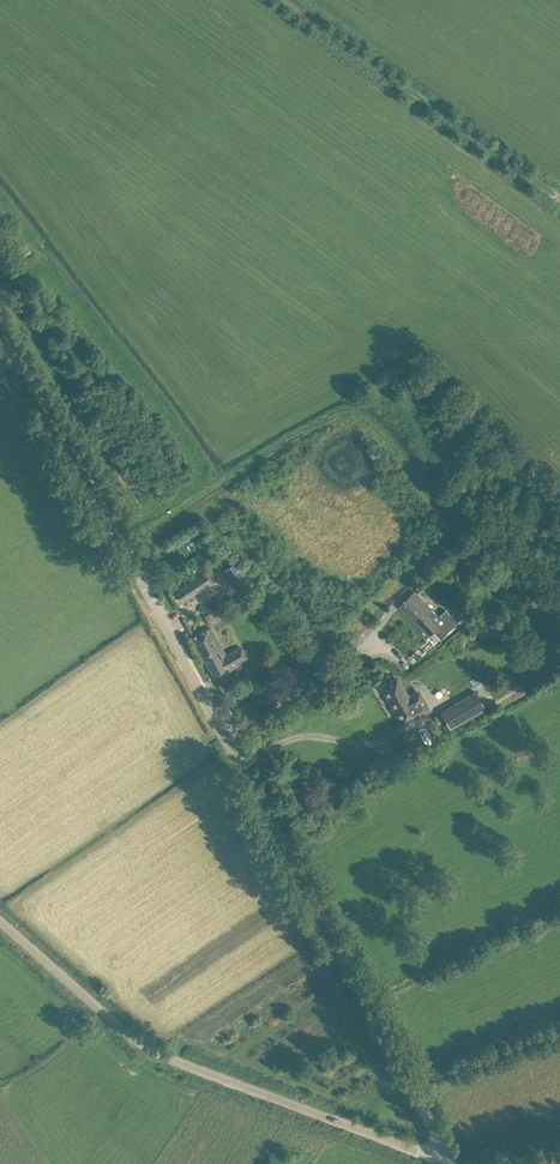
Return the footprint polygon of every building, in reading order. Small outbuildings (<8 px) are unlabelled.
[(224,569),(238,589),(251,580),(237,560),(224,569)] [(183,601),(193,595),(199,590),(200,592),(212,584),(204,572),(176,591),(183,601)] [(432,609),(414,591),(399,606),(429,635),(433,631),(441,639),(463,616),(456,609),(451,615),(446,609),(439,616),(432,609)] [(481,613),(475,607),(466,615),(472,621),(481,613)] [(208,629),(206,630),(196,636),(195,635),(194,635),(195,636),(193,637),(215,677),(237,666),(236,664),(246,658),(241,647),(223,657),(208,629)] [(408,698),(397,678),(391,681),(390,679),(388,680),(389,683),(383,686),(404,721),(428,708),(419,692),(408,698)] [(486,707),(476,691),(453,704),(463,721),(486,707)]
